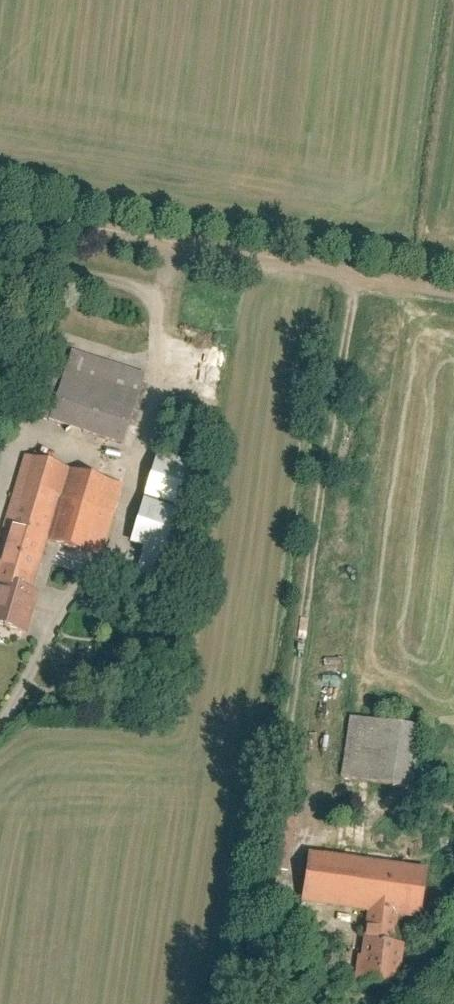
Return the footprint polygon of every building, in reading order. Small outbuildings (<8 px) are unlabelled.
[(65,386),(58,416),(127,432),(145,358),(74,341),(67,372),(46,367),(43,381),(63,386),(65,386)] [(194,457),(157,447),(135,536),(148,540),(143,563),(166,569),(193,462),(194,457)] [(0,562),(0,624),(34,634),(48,585),(32,580),(44,538),(102,555),(121,491),(29,464),(0,562)] [(356,726),(353,774),(412,778),(415,729),(356,726)] [(418,880),(314,868),(311,899),(317,900),(379,907),(371,978),(404,981),(408,941),(387,939),(390,910),(415,913),(418,880)]
